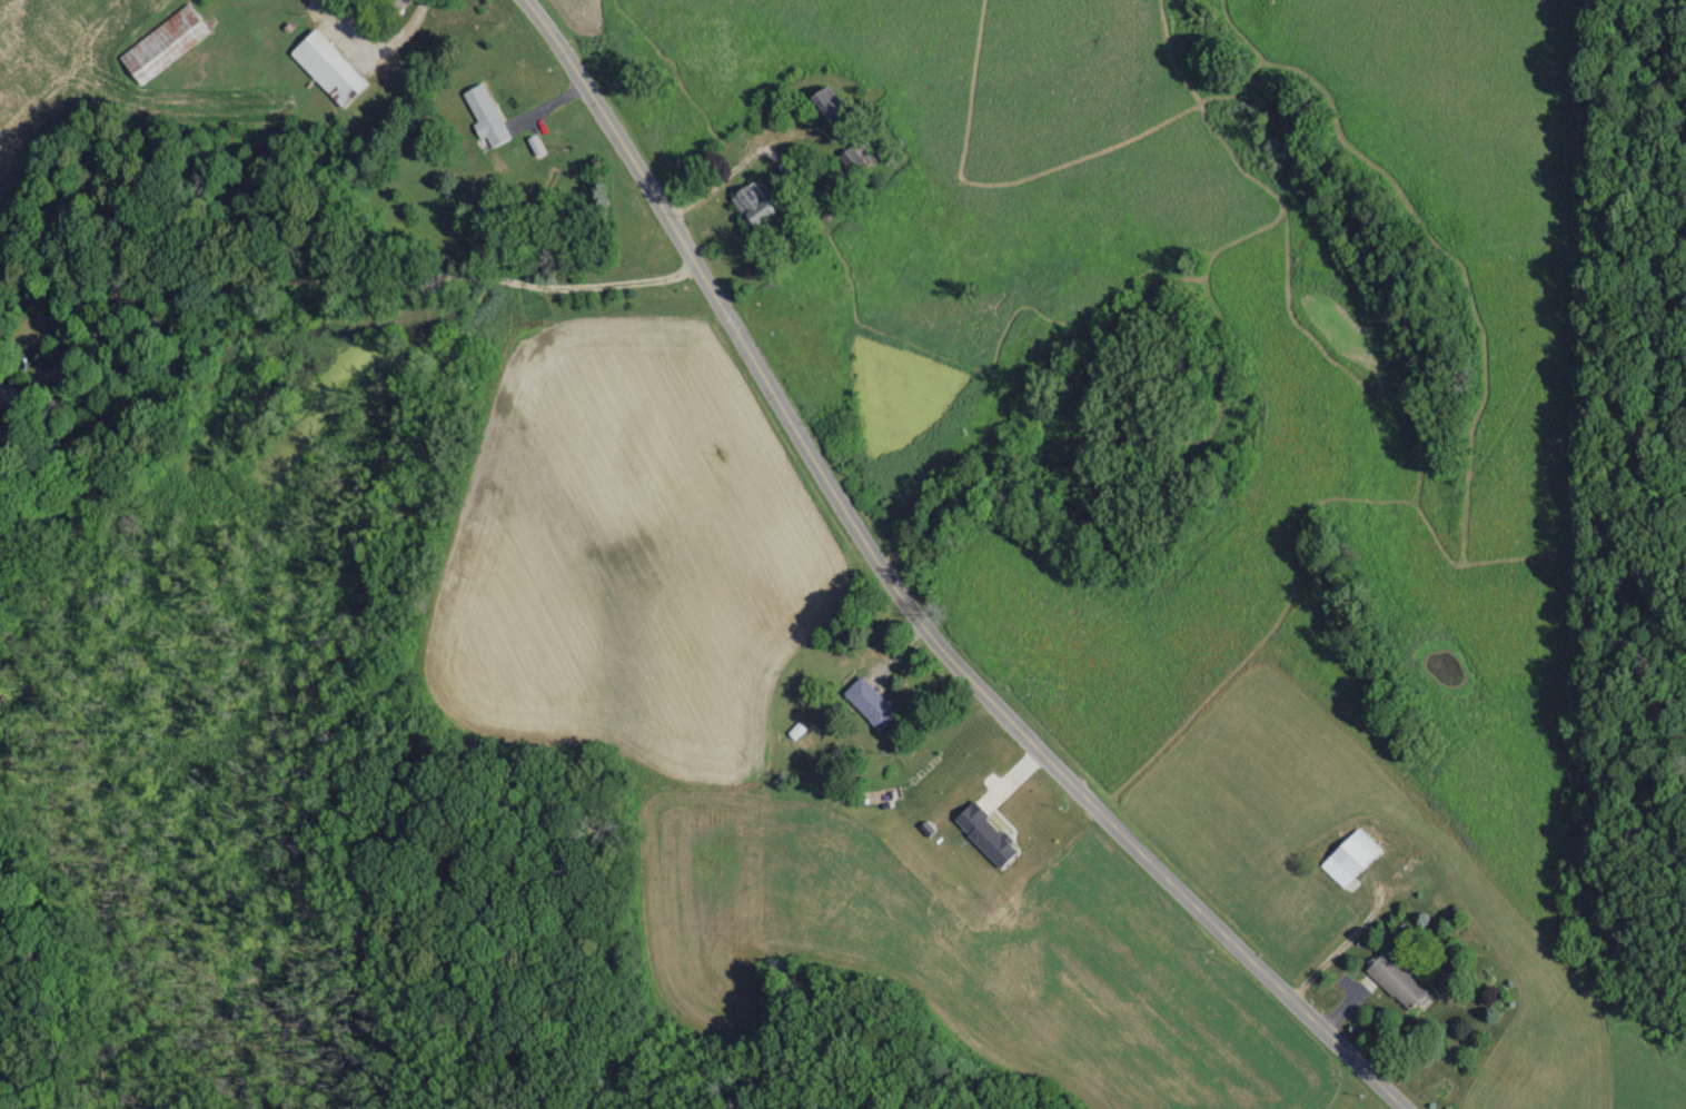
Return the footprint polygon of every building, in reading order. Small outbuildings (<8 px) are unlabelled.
[(397,11),(408,0),(387,0),(397,11)] [(208,32),(187,3),(116,54),(137,83),(208,32)] [(312,27),(287,52),(340,105),(365,81),(312,27)] [(481,81),(461,92),(490,146),(510,136),(481,81)] [(802,97),(827,128),(839,117),(815,87),(802,97)] [(873,156),(858,137),(836,155),(851,173),(873,156)] [(726,197),(750,227),(774,208),(749,178),(726,197)] [(879,731),(898,713),(860,675),(842,694),(879,731)] [(1320,862),(1342,885),(1382,848),(1360,825),(1320,862)] [(1383,950),(1364,968),(1407,1011),(1425,992),(1383,950)]
